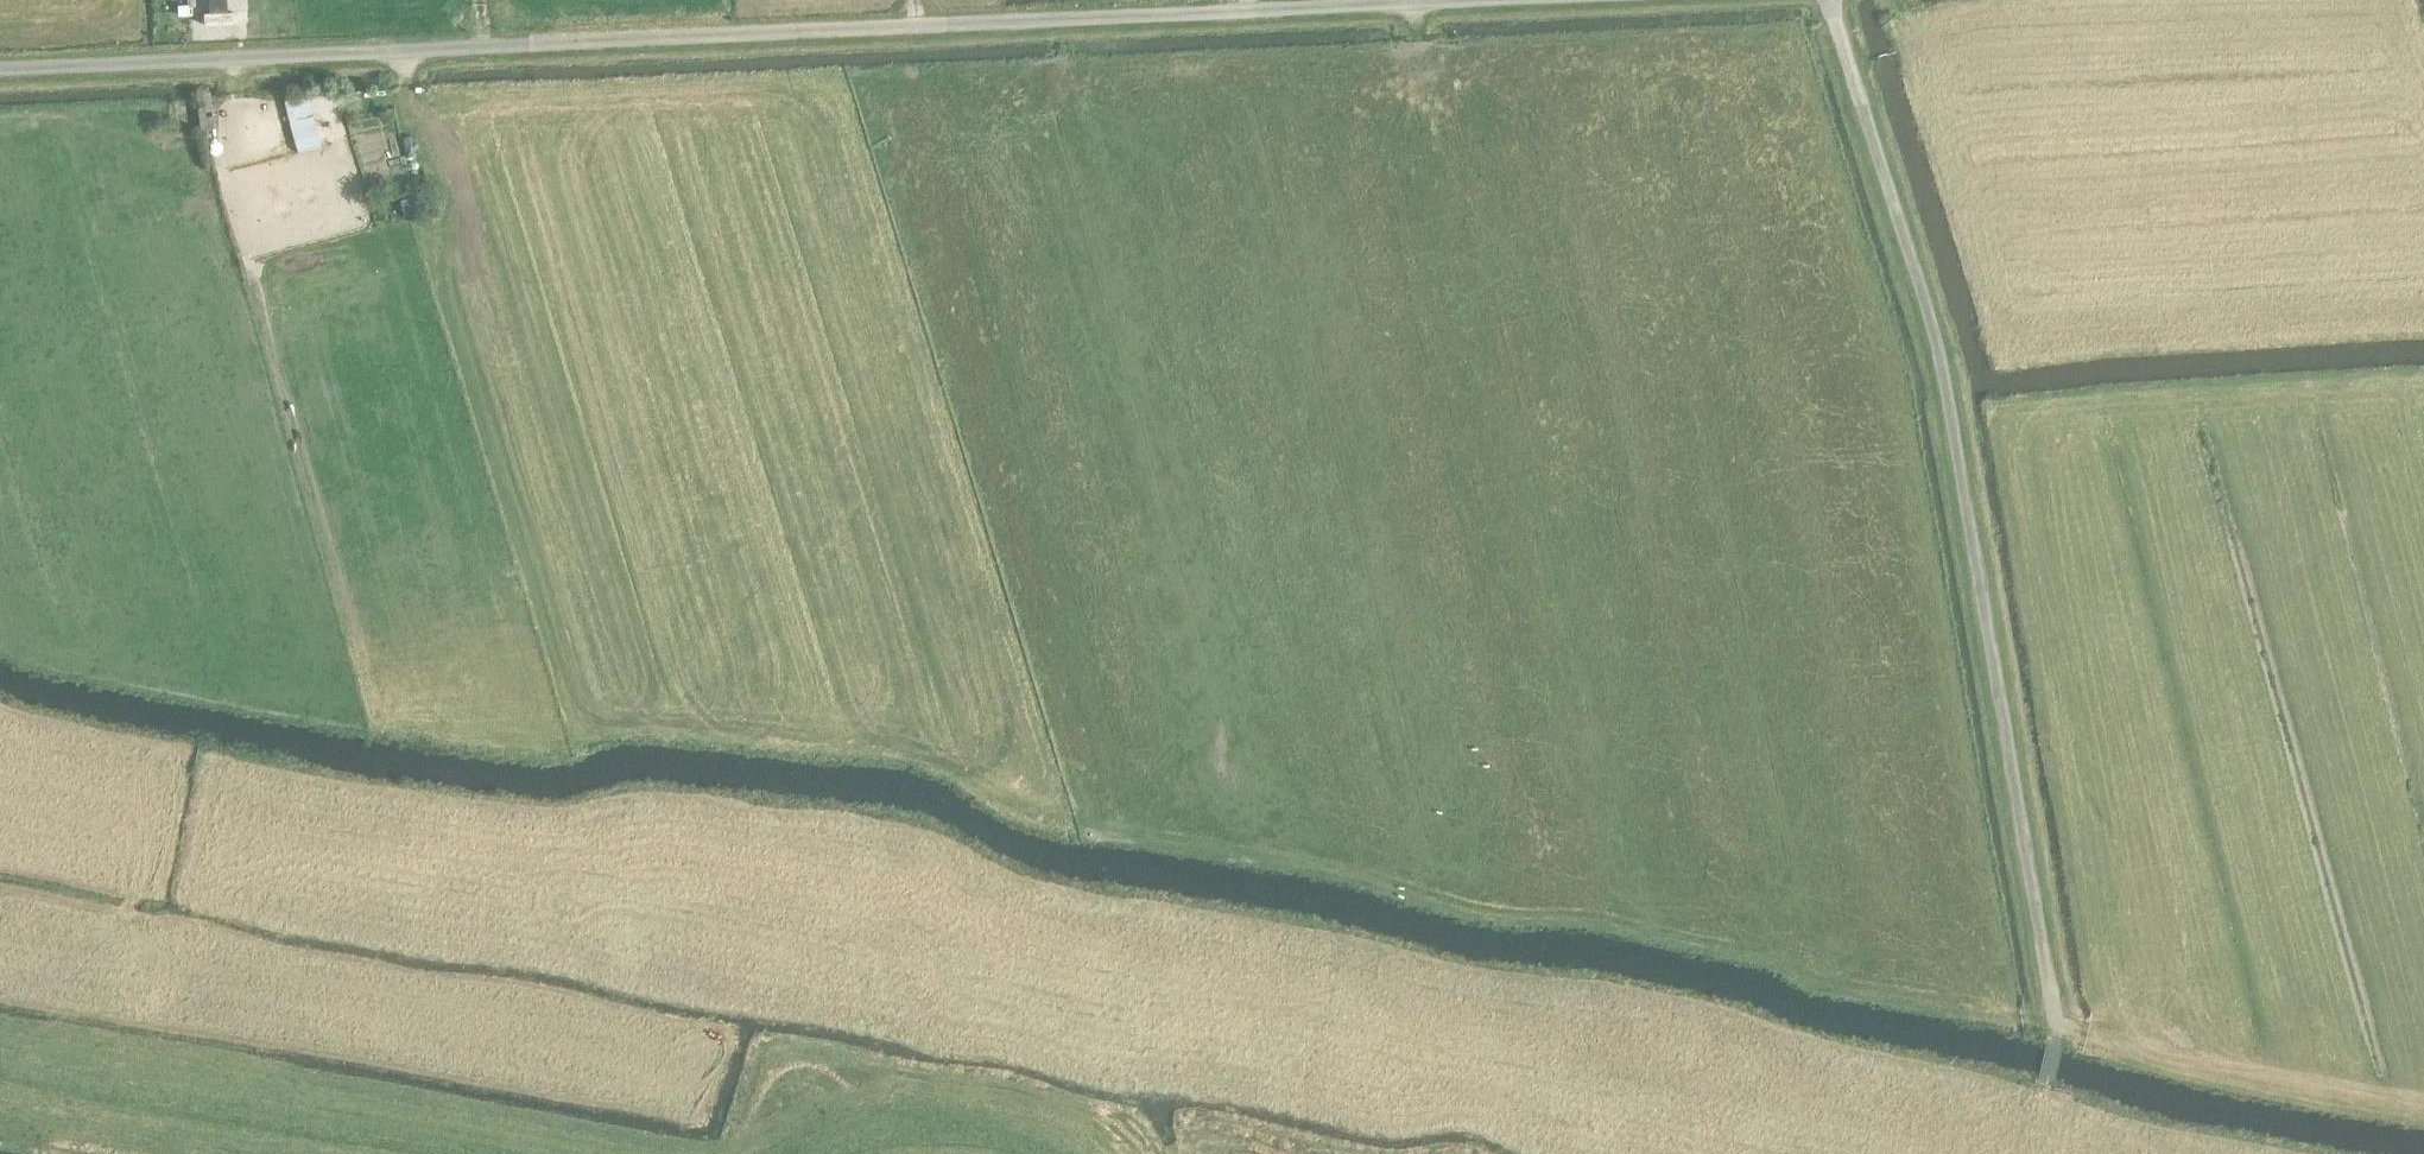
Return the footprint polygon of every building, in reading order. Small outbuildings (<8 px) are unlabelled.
[(205,25),(233,23),(233,11),(227,12),(209,13),(204,13),(205,25)] [(200,92),(196,92),(196,93),(196,97),(201,130),(215,128),(212,108),(211,96),(210,92),(210,90),(200,92)] [(400,199),(401,203),(404,215),(415,213),(422,211),(418,195),(400,199)]
